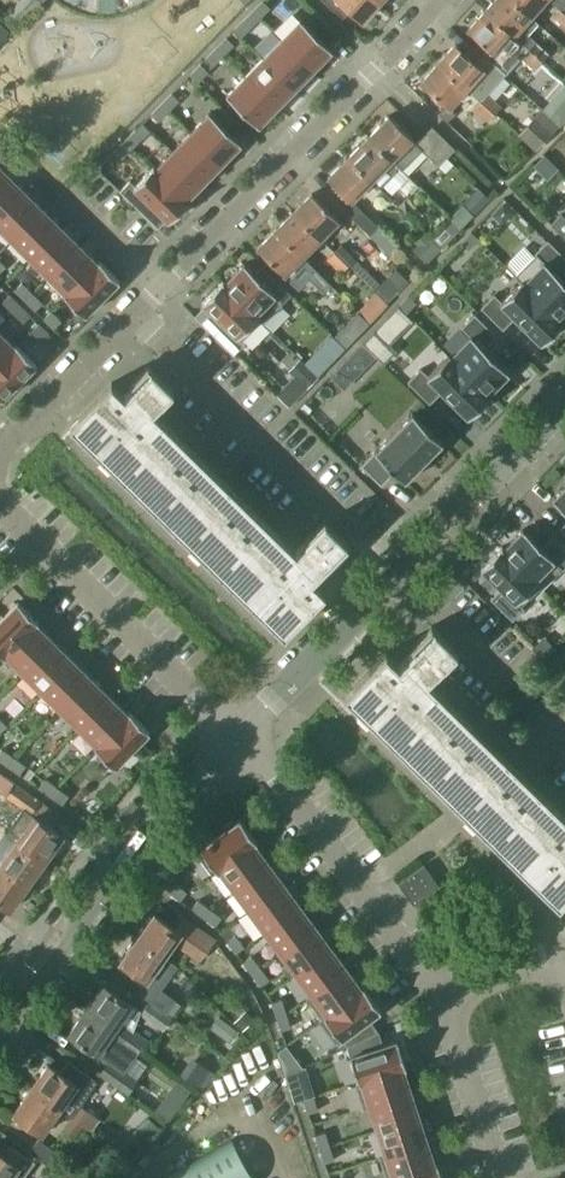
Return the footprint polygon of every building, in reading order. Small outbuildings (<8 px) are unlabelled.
[(38,3),(36,0),(22,0),(6,16),(16,26),(38,3)] [(252,10),(259,17),(269,7),(263,0),(262,0),(252,10)] [(378,0),(324,0),(342,16),(348,9),(360,20),(378,0)] [(537,20),(530,14),(515,0),(493,0),(485,8),(542,58),(548,51),(527,32),(537,20)] [(530,14),(543,0),(515,0),(530,14)] [(542,58),(485,8),(468,27),(479,37),(473,43),(504,71),(505,72),(520,55),(534,67),(542,58)] [(555,16),(564,25),(564,11),(562,8),(555,16)] [(249,27),(259,17),(252,10),(242,20),(249,27)] [(300,19),(281,38),(312,69),(331,49),(300,19)] [(9,32),(0,24),(0,42),(9,32)] [(226,37),(216,47),(223,54),(233,44),(226,37)] [(312,69),(281,38),(263,57),(294,87),(312,69)] [(504,71),(473,43),(466,52),(455,42),(438,61),(466,86),(479,98),(504,71)] [(212,64),(223,54),(216,47),(205,57),(212,64)] [(294,87),(263,57),(245,75),(276,106),(294,87)] [(466,86),(438,61),(421,81),(448,105),(466,86)] [(200,63),(190,73),(197,80),(207,70),(200,63)] [(276,106),(245,75),(226,95),(257,125),(276,106)] [(171,93),(161,103),(168,110),(178,99),(171,93)] [(564,122),(564,93),(548,111),(562,125),(564,122)] [(495,112),(480,99),(473,107),(488,120),(495,112)] [(168,110),(161,103),(151,113),(158,120),(168,110)] [(536,149),(558,125),(541,110),(520,133),(536,149)] [(209,112),(190,131),(221,162),(240,143),(209,112)] [(417,142),(412,137),(413,136),(389,113),(368,135),(399,165),(402,168),(421,149),(438,165),(447,156),(425,134),(417,142)] [(455,148),(433,126),(425,134),(447,156),(455,148)] [(135,130),(124,140),(131,147),(141,136),(135,130)] [(221,162),(190,131),(172,150),(203,181),(221,162)] [(399,165),(368,135),(348,156),(372,179),(379,185),(399,165)] [(121,157),(131,147),(124,140),(114,150),(121,157)] [(203,181),(172,150),(154,168),(152,166),(187,201),(188,200),(186,198),(203,181)] [(372,179),(348,156),(327,177),(351,200),(372,179)] [(543,156),(532,166),(546,179),(556,169),(543,156)] [(129,180),(119,190),(149,219),(158,211),(168,221),(187,201),(152,166),(134,185),(129,180)] [(23,189),(4,171),(0,176),(0,213),(23,189)] [(462,205),(451,216),(452,217),(461,226),(462,227),(489,200),(477,188),(461,205),(462,205)] [(41,208),(23,189),(0,213),(0,228),(11,239),(41,208)] [(338,219),(311,193),(293,212),(320,237),(338,219)] [(379,224),(357,203),(347,213),(369,234),(379,224)] [(503,203),(492,215),(501,222),(511,211),(503,203)] [(29,257),(60,226),(41,208),(11,239),(29,257)] [(320,237),(293,212),(276,229),(303,255),(320,237)] [(561,212),(551,222),(564,237),(564,216),(561,212)] [(452,217),(431,238),(440,247),(461,226),(452,217)] [(48,275),(78,244),(60,226),(29,257),(48,275)] [(397,246),(379,228),(370,236),(389,255),(397,246)] [(303,255),(276,229),(259,247),(286,273),(303,255)] [(420,230),(411,239),(416,245),(413,248),(427,261),(439,249),(420,230)] [(477,238),(470,231),(459,241),(467,248),(477,238)] [(547,240),(534,252),(535,253),(514,274),(562,321),(563,320),(560,318),(564,314),(564,282),(556,274),(564,265),(564,258),(547,240)] [(340,274),(355,258),(340,243),(325,259),(340,274)] [(64,296),(99,260),(98,260),(96,262),(78,244),(48,275),(65,293),(63,295),(64,296)] [(118,280),(99,260),(64,296),(83,315),(118,280)] [(222,280),(221,281),(259,319),(261,321),(263,323),(283,302),(279,298),(243,263),(224,282),(222,280)] [(315,270),(308,276),(322,290),(329,283),(315,270)] [(562,321),(514,274),(513,275),(519,281),(500,301),(493,294),(480,307),(502,328),(514,316),(541,343),(562,321)] [(221,281),(201,302),(204,305),(222,322),(211,332),(233,354),(244,342),(242,340),(261,321),(259,319),(221,281)] [(21,282),(14,289),(24,299),(31,292),(21,282)] [(41,303),(31,292),(24,299),(35,310),(41,303)] [(19,304),(9,294),(2,301),(12,311),(19,304)] [(415,301),(407,295),(397,305),(404,312),(415,301)] [(29,315),(19,304),(12,311),(23,322),(29,315)] [(404,312),(397,305),(387,316),(394,323),(404,312)] [(49,311),(43,318),(53,328),(60,321),(49,311)] [(473,314),(461,327),(470,336),(450,355),(448,353),(447,354),(489,395),(487,393),(508,372),(483,347),(495,335),(473,314)] [(48,333),(38,323),(31,330),(41,340),(48,333)] [(396,351),(374,329),(361,342),(362,343),(375,356),(383,364),(396,351)] [(16,344),(15,344),(13,346),(0,333),(0,361),(16,344)] [(16,344),(0,361),(0,398),(1,399),(35,364),(16,344)] [(317,346),(304,360),(316,372),(330,358),(317,346)] [(356,349),(344,361),(357,374),(369,362),(356,349)] [(489,395),(447,354),(427,375),(420,368),(407,381),(429,403),(441,390),(468,417),(489,395)] [(293,375),(275,393),(288,405),(316,376),(298,359),(287,370),(293,375)] [(295,551),(226,482),(152,410),(161,401),(172,390),(147,365),(129,383),(132,386),(124,395),(110,382),(69,423),(81,434),(134,487),(219,570),(283,633),(324,591),(311,578),(326,563),(329,566),(349,546),(324,521),(304,541),(304,542),(295,551)] [(411,412),(373,451),(360,464),(380,485),(394,471),(404,481),(442,443),(428,429),(425,425),(425,426),(411,412)] [(552,498),(564,511),(564,485),(552,498)] [(503,548),(502,549),(539,586),(541,588),(561,568),(562,569),(564,565),(564,550),(551,536),(541,547),(522,528),(503,548)] [(502,549),(503,548),(501,546),(480,567),(501,587),(490,598),(512,619),(523,608),(520,605),(539,586),(502,549)] [(37,621),(17,601),(0,619),(0,654),(2,656),(37,621)] [(23,672),(53,641),(35,623),(37,621),(2,656),(4,654),(23,672)] [(500,752),(426,679),(435,670),(436,671),(456,650),(430,625),(410,646),(413,649),(398,664),(385,651),(352,685),(344,693),(356,704),(427,774),(462,808),(558,903),(564,896),(564,815),(500,752)] [(41,690),(72,659),(53,641),(23,672),(41,690)] [(60,708),(90,677),(72,659),(41,690),(60,708)] [(78,727),(109,695),(90,677),(60,708),(78,727)] [(94,747),(129,712),(128,711),(127,713),(109,695),(78,727),(96,744),(94,746),(94,747)] [(114,766),(149,731),(129,712),(94,747),(114,766)] [(0,748),(0,749),(0,760),(7,764),(12,756),(0,748)] [(24,765),(12,756),(7,764),(19,773),(24,765)] [(62,835),(49,826),(58,813),(0,772),(0,791),(24,808),(6,833),(16,840),(44,860),(62,835)] [(56,787),(44,779),(39,787),(50,795),(56,787)] [(68,795),(56,787),(50,795),(62,803),(68,795)] [(218,868),(253,842),(254,843),(256,841),(239,819),(234,822),(232,819),(222,826),(224,829),(194,851),(211,874),(218,869),(218,868)] [(44,860),(16,840),(0,862),(0,864),(28,884),(44,860)] [(268,863),(254,843),(253,842),(218,868),(218,869),(233,889),(268,863)] [(249,910),(284,884),(268,863),(233,889),(249,910)] [(0,864),(0,902),(10,909),(28,884),(0,864)] [(438,885),(424,864),(423,864),(397,883),(413,903),(438,885)] [(174,883),(168,891),(180,899),(186,891),(174,883)] [(264,931),(299,905),(284,884),(249,910),(264,931)] [(197,900),(191,908),(203,916),(208,908),(197,900)] [(279,952),(315,926),(299,905),(264,931),(279,952)] [(220,917),(208,908),(203,916),(214,925),(220,917)] [(212,938),(182,916),(174,928),(153,913),(137,937),(163,955),(174,940),(198,958),(212,938)] [(295,973),(330,947),(315,926),(279,952),(295,973)] [(234,935),(226,941),(235,952),(243,946),(234,935)] [(176,964),(163,955),(137,937),(120,960),(146,979),(138,990),(165,1010),(173,999),(159,989),(176,964)] [(310,994),(346,968),(330,947),(295,973),(310,993),(310,994)] [(250,955),(242,961),(251,973),(259,967),(250,955)] [(268,979),(259,967),(251,973),(260,985),(268,979)] [(361,989),(360,988),(346,968),(310,994),(310,993),(305,996),(320,1017),(321,1018),(361,989)] [(103,984),(85,1009),(139,1047),(143,1050),(149,1041),(145,1038),(132,1029),(139,1010),(130,1004),(103,984)] [(320,1017),(318,1019),(335,1042),(341,1037),(346,1044),(361,1037),(377,1030),(368,1017),(380,1009),(363,986),(360,988),(361,989),(321,1018),(320,1017)] [(281,999),(271,1002),(276,1016),(285,1013),(281,999)] [(172,1016),(151,1002),(143,1014),(163,1028),(172,1016)] [(85,1009),(68,1033),(108,1061),(99,1073),(127,1092),(135,1080),(122,1071),(132,1057),(132,1056),(139,1047),(85,1009)] [(246,1011),(236,1021),(245,1030),(255,1020),(246,1011)] [(290,1027),(285,1013),(276,1016),(280,1030),(290,1027)] [(365,1050),(349,1055),(357,1080),(357,1081),(402,1066),(402,1067),(405,1067),(396,1040),(382,1044),(377,1030),(361,1037),(365,1050)] [(285,1045),(276,1051),(284,1074),(294,1071),(302,1067),(285,1045)] [(195,1059),(184,1075),(198,1085),(209,1068),(195,1059)] [(47,1063),(30,1087),(60,1109),(70,1116),(82,1124),(89,1130),(98,1118),(90,1112),(79,1104),(96,1080),(67,1060),(59,1072),(47,1063)] [(410,1091),(402,1067),(402,1066),(357,1081),(357,1080),(354,1081),(363,1108),(369,1106),(368,1105),(410,1091)] [(312,1096),(303,1067),(302,1067),(294,1071),(284,1074),(293,1102),(294,1101),(303,1099),(312,1096)] [(42,1134),(60,1109),(30,1087),(12,1113),(42,1134)] [(418,1116),(410,1091),(368,1105),(369,1106),(376,1129),(418,1116)] [(312,1096),(303,1099),(307,1113),(317,1110),(312,1096)] [(158,1102),(153,1108),(165,1118),(174,1106),(167,1101),(158,1102)] [(70,1116),(61,1129),(72,1137),(82,1124),(70,1116)] [(426,1141),(418,1116),(376,1129),(384,1153),(384,1154),(426,1141)] [(324,1131),(314,1134),(319,1148),(328,1145),(324,1131)] [(62,1156),(39,1140),(30,1152),(53,1168),(62,1156)] [(230,1140),(164,1177),(252,1177),(230,1140)] [(434,1164),(426,1141),(384,1154),(384,1153),(379,1155),(386,1177),(395,1177),(434,1165),(434,1164)] [(34,1162),(26,1157),(10,1145),(3,1154),(0,1152),(0,1177),(22,1177),(34,1162)] [(333,1159),(328,1145),(319,1148),(323,1162),(333,1159)] [(434,1164),(434,1165),(395,1177),(441,1177),(437,1163),(434,1164)]
